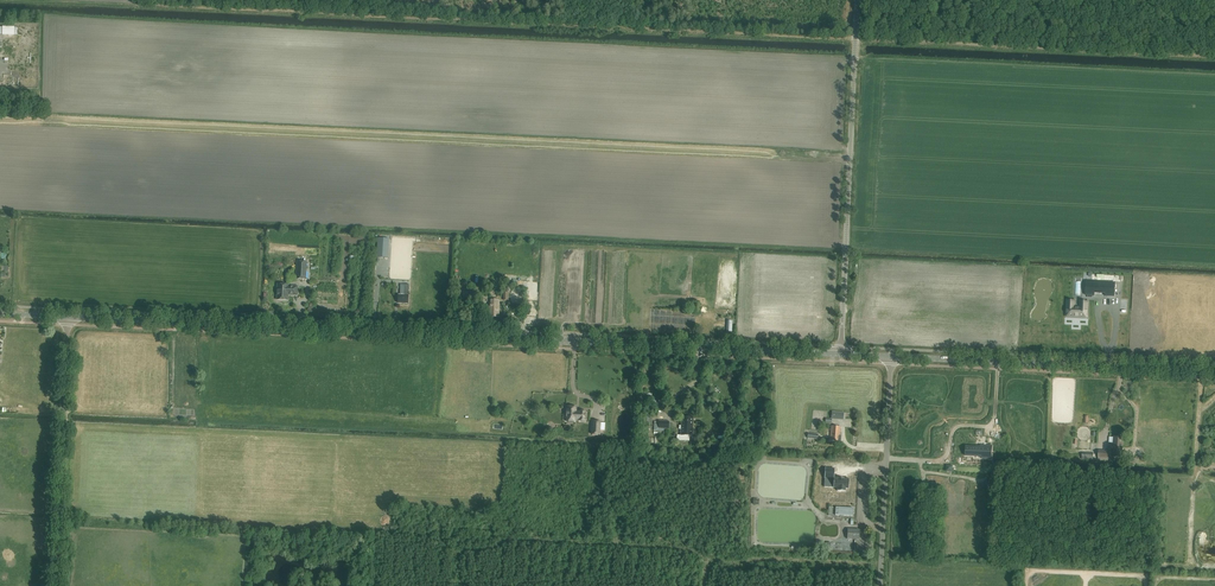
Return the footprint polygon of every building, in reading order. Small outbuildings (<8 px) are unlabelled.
[(389,239),(378,238),(377,257),(388,258),(389,239)] [(305,279),(306,262),(297,261),(296,279),(305,279)] [(1115,283),(1086,281),(1085,295),(1095,296),(1095,293),(1105,294),(1105,296),(1114,296),(1115,283)] [(297,295),(298,286),(289,286),(289,285),(277,284),(277,299),(288,300),(288,295),(297,295)] [(405,284),(405,292),(402,291),(402,295),(398,294),(398,303),(408,303),(409,285),(405,284)] [(499,317),(499,303),(497,303),(497,300),(491,300),(491,303),(489,303),(489,317),(499,317)] [(1088,302),(1083,302),(1081,302),(1080,302),(1080,307),(1075,307),(1075,302),(1067,301),(1066,316),(1087,317),(1088,302)] [(570,406),(569,406),(569,407),(567,407),(566,421),(575,421),(575,419),(579,419),(579,421),(585,421),(585,411),(579,411),(579,412),(576,412),(576,407),(574,407),(573,406),(572,406),(571,406),(570,406)] [(692,436),(693,418),(682,417),(681,436),(692,436)] [(591,434),(600,434),(600,422),(592,421),(591,434)] [(658,428),(656,428),(656,431),(664,432),(664,429),(669,429),(669,421),(659,421),(658,428)] [(831,426),(830,441),(840,442),(841,436),(840,436),(840,427),(831,426)] [(1114,437),(1113,443),(1110,443),(1110,449),(1113,449),(1112,457),(1123,458),(1123,451),(1122,451),(1123,438),(1114,437)] [(966,447),(966,456),(982,457),(981,459),(992,459),(992,446),(982,446),(982,448),(966,447)] [(1098,458),(1101,458),(1101,463),(1108,464),(1108,458),(1109,451),(1099,450),(1098,454),(1098,458)] [(848,486),(851,486),(852,476),(837,476),(838,466),(828,466),(828,475),(827,475),(827,485),(840,485),(840,488),(848,489),(848,486)] [(859,540),(859,530),(848,530),(847,539),(859,540)]
